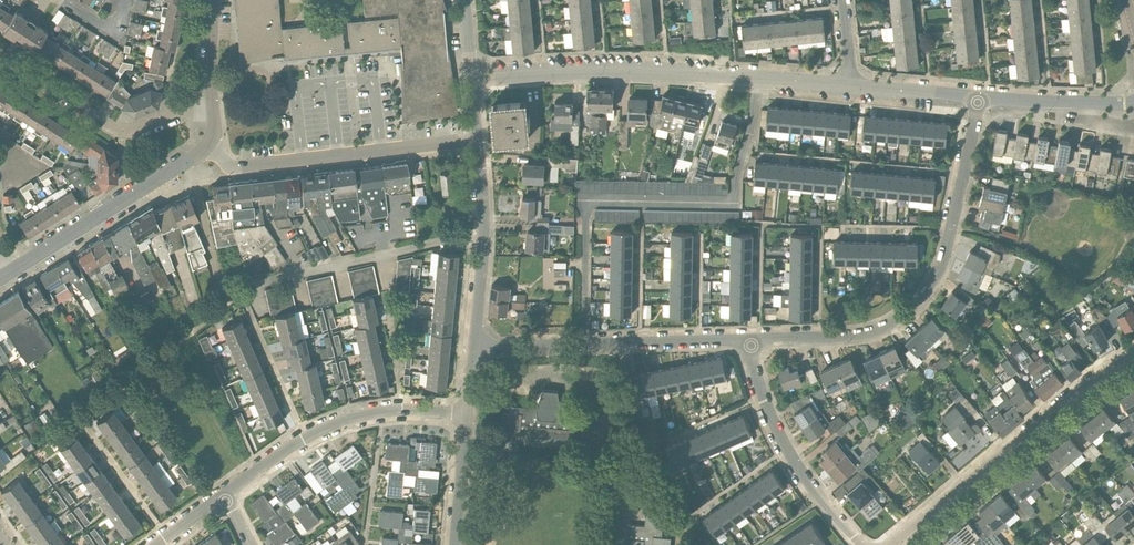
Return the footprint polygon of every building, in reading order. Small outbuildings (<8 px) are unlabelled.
[(168,6),(163,5),(162,10),(183,14),(186,2),(180,1),(175,0),(169,0),(168,6)] [(279,0),(242,0),(247,58),(283,54),(281,26),(279,0)] [(364,15),(398,12),(398,16),(348,21),(350,48),(400,43),(407,113),(452,108),(443,9),(446,9),(446,10),(447,10),(443,0),(363,0),(364,15)] [(510,12),(531,10),(530,0),(508,0),(510,12)] [(653,11),(652,0),(632,0),(630,0),(632,13),(653,11)] [(777,10),(776,0),(768,1),(769,11),(777,10)] [(891,0),(892,13),(914,11),(912,0),(892,0),(891,0)] [(1012,11),(1033,9),(1032,0),(1011,0),(1012,11)] [(764,11),(764,7),(759,8),(759,3),(754,3),(755,12),(764,11)] [(1090,3),(1068,5),(1070,18),(1091,16),(1090,3)] [(0,13),(0,25),(4,28),(13,15),(13,14),(8,11),(10,7),(5,4),(0,13)] [(147,7),(134,4),(133,10),(146,13),(147,7)] [(592,4),(570,6),(571,20),(593,17),(592,4)] [(693,21),(714,19),(713,5),(692,7),(693,21)] [(954,21),(975,19),(974,5),(953,7),(954,21)] [(54,17),(59,21),(64,13),(59,9),(54,17)] [(1033,9),(1012,11),(1013,24),(1034,22),(1033,9)] [(36,48),(47,31),(40,26),(23,15),(16,10),(13,14),(13,15),(4,28),(3,30),(10,35),(27,46),(34,51),(36,48)] [(183,14),(162,10),(161,15),(166,16),(164,23),(180,26),(183,14)] [(531,10),(510,12),(511,26),(532,24),(531,10)] [(633,27),(654,25),(653,11),(632,13),(633,27)] [(914,11),(892,13),(894,27),(915,25),(914,11)] [(62,28),(70,16),(64,13),(59,21),(57,24),(62,28)] [(70,16),(62,28),(68,31),(71,28),(76,20),(70,16)] [(1091,16),(1070,18),(1071,31),(1092,29),(1091,16)] [(593,17),(571,20),(573,33),(594,31),(593,17)] [(810,19),(812,40),(826,39),(824,18),(810,19)] [(716,33),(714,19),(693,21),(695,35),(716,33)] [(796,20),(798,41),(812,40),(810,19),(796,20)] [(956,34),(977,32),(975,19),(954,21),(956,34)] [(71,28),(76,31),(80,23),(76,20),(71,28)] [(783,22),(785,43),(798,41),(796,20),(783,22)] [(129,27),(142,30),(143,24),(131,21),(129,27)] [(283,54),(344,48),(341,21),(281,26),(283,54)] [(769,23),(771,44),(785,43),(783,22),(769,23)] [(1034,22),(1013,24),(1015,37),(1036,35),(1034,22)] [(180,26),(164,23),(163,30),(158,29),(157,34),(178,38),(180,26)] [(756,24),(758,45),(771,44),(769,23),(756,24)] [(532,24),(511,26),(505,26),(506,40),(512,39),(534,37),(532,24)] [(758,45),(756,24),(742,26),(744,46),(744,47),(745,47),(758,45)] [(656,39),(654,25),(633,27),(634,41),(656,39)] [(915,25),(894,27),(895,40),(916,38),(915,25)] [(83,40),(90,29),(84,26),(77,37),(83,40)] [(142,30),(129,27),(128,34),(140,37),(142,30)] [(48,29),(47,31),(36,48),(46,55),(57,37),(53,34),(54,33),(48,29)] [(96,33),(90,29),(83,40),(88,44),(96,33)] [(1092,29),(1071,31),(1072,45),(1093,43),(1092,29)] [(594,31),(573,33),(574,47),(596,45),(594,31)] [(957,47),(978,45),(977,32),(956,34),(957,47)] [(170,48),(170,49),(175,50),(178,38),(157,34),(156,38),(161,39),(159,46),(170,48)] [(1036,35),(1015,37),(1016,50),(1037,48),(1036,35)] [(681,36),(670,38),(671,46),(682,44),(681,36)] [(57,37),(46,55),(56,61),(67,43),(57,37)] [(535,51),(534,37),(512,39),(514,53),(535,51)] [(916,38),(895,40),(896,54),(918,51),(916,38)] [(103,53),(110,42),(105,39),(97,50),(103,53)] [(116,46),(110,42),(103,53),(108,57),(116,46)] [(67,43),(56,61),(66,67),(74,54),(68,50),(71,46),(67,43)] [(1093,43),(1072,45),(1073,58),(1095,56),(1093,43)] [(152,57),(170,61),(171,55),(169,55),(170,49),(170,48),(159,46),(154,44),(152,57)] [(979,59),(978,45),(957,47),(958,61),(979,59)] [(1037,48),(1016,50),(1017,64),(1038,62),(1037,48)] [(918,51),(896,54),(898,68),(919,66),(918,51)] [(74,54),(66,67),(76,74),(87,56),(83,54),(80,58),(74,54)] [(87,56),(76,74),(86,80),(94,67),(88,63),(91,59),(87,56)] [(1095,56),(1073,58),(1075,72),(1076,84),(1093,82),(1092,70),(1096,70),(1095,56)] [(170,61),(152,57),(149,69),(165,72),(166,66),(169,66),(170,61)] [(126,68),(123,61),(117,70),(122,73),(126,68)] [(1038,62),(1017,64),(1019,78),(1039,76),(1038,62)] [(94,67),(86,80),(91,84),(89,86),(94,89),(104,73),(94,67)] [(128,69),(124,75),(128,78),(133,72),(128,69)] [(148,88),(139,92),(147,111),(158,106),(164,76),(156,74),(145,72),(143,78),(154,80),(152,89),(148,88)] [(104,73),(94,89),(99,92),(100,90),(106,94),(115,80),(104,73)] [(9,90),(10,87),(3,83),(0,81),(0,103),(9,90)] [(123,108),(130,96),(117,82),(107,97),(123,108)] [(598,133),(601,89),(595,88),(594,87),(592,87),(590,88),(588,88),(586,121),(592,121),(592,125),(592,130),(594,130),(594,133),(598,133)] [(601,89),(598,133),(598,134),(606,133),(606,129),(607,129),(607,118),(613,118),(614,89),(611,89),(610,88),(608,88),(607,89),(601,89)] [(9,90),(0,103),(0,104),(6,107),(3,111),(8,114),(10,110),(19,97),(9,90)] [(147,111),(139,92),(130,96),(123,108),(134,116),(147,111)] [(669,131),(676,99),(663,95),(662,99),(652,99),(650,126),(669,131)] [(19,97),(10,110),(16,114),(13,118),(17,120),(29,103),(19,97)] [(630,98),(629,120),(629,126),(636,126),(636,117),(647,117),(647,99),(630,98)] [(681,134),(689,102),(676,99),(669,131),(677,133),(676,137),(680,138),(681,134)] [(527,116),(526,102),(493,105),(494,120),(496,141),(529,138),(528,124),(531,124),(530,115),(527,116)] [(573,120),(574,103),(556,102),(555,119),(553,119),(553,117),(552,117),(552,128),(571,129),(571,145),(578,145),(579,125),(572,125),(572,120),(573,120)] [(689,102),(681,134),(686,135),(690,122),(698,124),(701,113),(702,114),(704,106),(689,102)] [(29,103),(17,120),(21,123),(24,119),(30,123),(39,109),(29,103)] [(779,129),(781,108),(768,107),(766,127),(779,129)] [(790,130),(792,109),(781,108),(779,129),(790,130)] [(39,109),(30,123),(36,127),(33,131),(38,133),(49,116),(39,109)] [(802,131),(804,110),(792,109),(790,130),(802,131)] [(814,132),(816,111),(804,110),(802,131),(814,132)] [(826,133),(828,112),(816,111),(814,132),(826,133)] [(837,134),(839,114),(828,112),(826,133),(837,134)] [(852,115),(839,114),(837,134),(850,135),(852,115)] [(49,116),(38,133),(41,136),(44,132),(50,136),(59,122),(49,116)] [(875,138),(877,117),(865,116),(863,136),(875,138)] [(887,139),(889,118),(877,117),(875,138),(887,139)] [(899,140),(901,119),(889,118),(887,139),(899,140)] [(910,141),(912,121),(901,119),(899,140),(910,141)] [(730,149),(737,126),(722,121),(715,144),(730,149)] [(922,142),(924,122),(912,121),(910,141),(922,142)] [(59,122),(50,136),(60,142),(71,126),(66,123),(64,126),(59,122)] [(934,143),(936,123),(924,122),(922,142),(934,143)] [(936,123),(934,143),(946,145),(948,124),(936,123)] [(9,132),(0,126),(0,132),(6,136),(9,132)] [(71,126),(60,142),(71,149),(79,135),(73,132),(75,129),(71,126)] [(1012,163),(1013,156),(1017,139),(1007,137),(1008,131),(997,129),(993,153),(992,159),(1012,163)] [(628,132),(619,131),(618,149),(627,149),(628,132)] [(15,136),(9,132),(6,136),(12,140),(15,136)] [(1017,139),(1013,156),(1034,160),(1037,143),(1027,141),(1028,135),(1018,133),(1017,139)] [(88,168),(97,169),(98,168),(107,168),(107,177),(117,177),(117,156),(83,135),(76,146),(88,154),(88,168)] [(1037,143),(1034,160),(1055,164),(1058,146),(1048,145),(1049,138),(1038,136),(1037,143)] [(1060,140),(1058,146),(1055,164),(1076,167),(1079,150),(1069,148),(1070,142),(1060,140)] [(27,150),(30,145),(24,141),(21,146),(27,150)] [(693,182),(697,182),(701,182),(709,160),(713,146),(705,143),(701,157),(693,182)] [(1080,144),(1079,150),(1076,167),(1097,171),(1100,154),(1090,152),(1091,146),(1080,144)] [(30,145),(27,150),(32,153),(36,148),(30,145)] [(1100,154),(1097,171),(1118,175),(1121,158),(1110,156),(1112,149),(1101,147),(1100,154)] [(46,162),(49,157),(44,154),(40,158),(46,162)] [(685,182),(690,182),(693,182),(701,157),(696,155),(691,166),(685,182)] [(576,166),(577,158),(547,156),(547,165),(525,164),(524,180),(549,181),(549,165),(576,166)] [(55,161),(49,157),(46,162),(51,166),(55,161)] [(1128,159),(1125,176),(1133,178),(1133,160),(1128,159)] [(407,162),(382,165),(385,195),(410,191),(407,162)] [(766,184),(768,163),(756,162),(754,183),(766,184)] [(778,185),(780,164),(768,163),(766,184),(778,185)] [(67,175),(79,168),(77,166),(64,164),(63,167),(67,175)] [(792,165),(780,164),(778,185),(790,186),(792,165)] [(382,165),(360,168),(354,168),(358,196),(364,195),(364,198),(372,216),(388,214),(385,195),(382,165)] [(801,187),(803,167),(792,165),(790,186),(801,187)] [(803,167),(801,187),(813,188),(815,168),(803,167)] [(79,168),(67,175),(77,190),(88,183),(79,168)] [(98,168),(97,169),(97,179),(99,182),(91,187),(96,195),(117,181),(117,177),(107,177),(107,168),(98,168)] [(328,172),(331,207),(340,221),(360,218),(358,196),(354,168),(328,172)] [(825,190),(827,169),(815,168),(813,188),(825,190)] [(827,169),(825,190),(824,198),(837,199),(837,191),(838,182),(844,183),(845,171),(839,170),(827,169)] [(442,194),(453,193),(450,170),(439,172),(442,194)] [(649,172),(643,170),(641,179),(647,181),(649,172)] [(863,193),(865,173),(853,171),(851,192),(863,193)] [(331,207),(328,172),(314,173),(318,214),(327,228),(330,233),(335,230),(329,216),(328,217),(325,214),(325,208),(331,207)] [(318,214),(314,173),(300,175),(304,207),(310,206),(311,215),(313,215),(321,231),(327,228),(318,214)] [(875,194),(877,174),(865,173),(863,193),(875,194)] [(887,195),(889,175),(877,174),(875,194),(887,195)] [(898,197),(900,176),(889,175),(887,195),(898,197)] [(298,176),(284,177),(287,215),(291,216),(294,216),(294,210),(300,209),(298,176)] [(910,198),(912,177),(900,176),(898,197),(910,198)] [(273,178),(275,218),(273,218),(277,227),(293,225),(289,217),(287,217),(287,215),(284,177),(273,178)] [(922,199),(924,178),(912,177),(910,198),(922,199)] [(985,186),(982,196),(1005,202),(1010,181),(993,177),(991,187),(985,186)] [(265,208),(269,208),(269,209),(273,218),(275,218),(273,178),(258,180),(260,200),(265,200),(265,208)] [(936,179),(924,178),(922,199),(934,200),(936,179)] [(260,200),(258,180),(228,184),(231,205),(233,226),(237,245),(243,268),(263,254),(273,269),(286,260),(275,246),(277,244),(264,224),(255,224),(253,204),(260,204),(260,200)] [(25,184),(28,189),(34,186),(31,181),(25,184)] [(28,189),(25,184),(20,188),(23,193),(28,189)] [(231,205),(228,184),(212,185),(214,199),(206,200),(217,247),(237,245),(233,226),(231,205)] [(67,193),(61,196),(70,210),(80,203),(69,185),(64,188),(67,193)] [(4,201),(14,200),(13,193),(3,195),(4,201)] [(70,210),(61,196),(55,200),(52,196),(48,198),(59,216),(70,210)] [(1005,202),(982,196),(980,207),(983,208),(979,226),(999,232),(1005,202)] [(59,216),(48,198),(44,201),(47,205),(41,209),(49,222),(59,216)] [(170,203),(181,227),(185,242),(186,245),(191,266),(206,259),(201,248),(204,247),(193,220),(198,218),(191,201),(185,203),(182,198),(170,203)] [(538,217),(537,224),(550,224),(550,217),(543,217),(543,213),(542,213),(542,199),(536,199),(536,198),(523,198),(522,216),(538,217)] [(169,253),(186,245),(181,227),(170,203),(154,210),(169,253)] [(175,269),(169,253),(154,210),(152,205),(138,213),(151,239),(148,241),(155,257),(159,255),(164,266),(167,272),(175,269)] [(49,222),(41,209),(35,213),(32,209),(28,211),(39,229),(49,222)] [(39,229),(28,211),(24,214),(26,218),(20,222),(29,235),(39,229)] [(127,220),(155,278),(156,278),(161,290),(171,285),(162,267),(164,266),(159,255),(155,257),(148,241),(151,239),(138,213),(127,220)] [(292,219),(296,226),(301,224),(297,217),(292,219)] [(127,220),(108,232),(118,252),(122,249),(125,255),(130,252),(146,283),(156,278),(155,278),(127,220)] [(550,224),(537,224),(537,231),(528,231),(527,249),(549,250),(550,233),(565,233),(565,235),(574,235),(574,225),(550,224)] [(335,230),(330,233),(335,243),(341,240),(336,229),(335,230)] [(1003,229),(1002,233),(1002,234),(1018,239),(1020,234),(1019,234),(1003,229)] [(613,231),(612,243),(633,243),(633,231),(613,231)] [(105,262),(104,260),(111,255),(112,256),(118,252),(108,232),(89,244),(111,286),(111,287),(114,292),(127,285),(122,276),(115,279),(114,277),(116,276),(108,261),(105,262)] [(672,232),(672,244),(693,245),(693,232),(672,232)] [(732,233),(732,246),(753,246),(753,233),(732,233)] [(792,234),(792,247),(812,247),(813,235),(792,234)] [(847,263),(847,242),(835,242),(834,263),(847,263)] [(858,263),(859,243),(847,242),(847,263),(858,263)] [(633,243),(612,243),(612,255),(633,255),(633,243)] [(870,264),(871,243),(859,243),(858,263),(870,264)] [(882,264),(882,243),(871,243),(870,264),(882,264)] [(894,264),(894,243),(882,243),(882,264),(894,264)] [(905,264),(906,244),(894,243),(894,264),(905,264)] [(111,287),(111,286),(89,244),(77,252),(89,275),(95,272),(105,290),(111,287)] [(316,247),(322,258),(322,260),(329,257),(322,244),(316,247)] [(693,245),(672,244),(672,256),(693,256),(693,245)] [(906,244),(905,264),(918,265),(918,244),(906,244)] [(971,251),(965,263),(981,271),(984,264),(989,267),(996,252),(982,245),(977,254),(971,251)] [(322,258),(316,247),(315,246),(306,251),(306,252),(311,262),(314,262),(322,258)] [(753,246),(732,246),(731,257),(752,258),(753,246)] [(812,247),(792,247),(791,259),(812,259),(812,247)] [(438,252),(437,266),(457,268),(458,254),(438,252)] [(633,255),(612,255),(612,267),(633,267),(633,255)] [(693,256),(672,256),(671,268),(692,268),(693,256)] [(411,269),(411,263),(412,258),(412,257),(398,260),(397,267),(411,269)] [(752,258),(731,257),(731,269),(752,270),(752,258)] [(68,258),(55,266),(64,280),(70,276),(74,283),(81,291),(84,289),(88,298),(94,294),(88,283),(82,272),(78,275),(69,260),(68,258)] [(812,259),(791,259),(791,270),(812,271),(812,259)] [(981,271),(965,263),(960,275),(966,278),(962,287),(977,294),(983,279),(986,273),(981,271)] [(373,265),(360,268),(362,275),(375,272),(373,265)] [(68,286),(64,280),(55,266),(40,275),(47,287),(53,296),(68,286)] [(457,268),(437,266),(436,279),(455,281),(457,268)] [(411,269),(397,267),(396,275),(410,276),(411,269)] [(633,267),(612,267),(612,278),(632,279),(633,267)] [(362,275),(360,268),(348,271),(349,278),(362,275)] [(692,268),(671,268),(671,280),(692,280),(692,268)] [(752,270),(731,269),(731,281),(752,281),(752,270)] [(812,271),(791,270),(791,282),(812,283),(812,271)] [(375,272),(362,275),(364,282),(376,279),(375,272)] [(331,275),(319,277),(320,284),(333,282),(331,275)] [(364,282),(362,275),(349,278),(351,285),(364,282)] [(410,276),(396,275),(395,282),(409,284),(410,276)] [(563,283),(562,276),(555,277),(555,283),(554,288),(567,289),(567,284),(563,283)] [(320,284),(319,277),(306,280),(308,287),(320,284)] [(632,279),(612,278),(611,290),(632,291),(632,279)] [(1130,278),(1125,284),(1133,291),(1133,281),(1130,278)] [(57,303),(53,296),(47,287),(42,290),(35,279),(22,287),(37,311),(49,304),(51,307),(57,303)] [(376,279),(364,282),(365,289),(378,286),(376,279)] [(455,281),(436,279),(434,293),(454,295),(455,281)] [(692,280),(671,280),(671,291),(692,292),(692,280)] [(752,281),(731,281),(731,293),(752,293),(752,281)] [(333,282),(320,284),(322,291),(335,289),(333,282)] [(365,289),(364,282),(351,285),(353,292),(365,289)] [(409,284),(395,282),(395,290),(408,291),(409,284)] [(812,283),(791,282),(791,294),(811,294),(812,283)] [(290,284),(278,287),(279,294),(292,291),(290,284)] [(322,291),(320,284),(308,287),(309,294),(322,291)] [(492,285),(491,299),(526,303),(526,296),(517,295),(510,294),(511,287),(492,285)] [(367,296),(372,295),(379,293),(378,286),(365,289),(367,296)] [(279,294),(278,287),(265,289),(267,296),(279,294)] [(1011,304),(1022,296),(1016,287),(1005,295),(1011,304)] [(335,289),(322,291),(323,298),(336,296),(335,289)] [(354,299),(367,296),(365,289),(353,292),(354,299)] [(1,324),(19,352),(19,351),(26,363),(52,345),(35,316),(18,290),(0,301),(0,322),(1,324)] [(632,291),(611,290),(611,302),(632,302),(632,291)] [(142,307),(154,301),(149,291),(137,297),(142,307)] [(292,291),(279,294),(281,301),(293,298),(292,291)] [(323,298),(322,291),(309,294),(311,301),(323,298)] [(692,292),(671,291),(671,303),(692,304),(692,292)] [(975,300),(963,291),(959,297),(953,292),(942,305),(956,316),(966,303),(971,306),(975,300)] [(454,295),(434,293),(433,306),(453,308),(454,295)] [(752,293),(731,293),(730,305),(751,305),(752,293)] [(279,294),(267,296),(268,303),(281,301),(279,294)] [(811,294),(791,294),(783,294),(783,306),(790,306),(811,306),(811,294)] [(367,296),(354,299),(352,299),(355,312),(375,308),(372,295),(367,296)] [(336,296),(323,298),(325,305),(338,303),(336,296)] [(983,303),(989,309),(995,303),(989,297),(983,303)] [(293,298),(281,301),(282,307),(295,305),(293,298)] [(325,305),(323,298),(311,301),(312,308),(325,305)] [(526,303),(491,299),(489,312),(507,314),(508,305),(511,305),(511,308),(525,309),(526,303)] [(281,301),(268,303),(270,310),(282,307),(281,301)] [(632,302),(611,302),(611,314),(632,315),(632,302)] [(692,304),(671,303),(671,316),(691,316),(692,304)] [(651,318),(652,304),(643,304),(643,317),(651,318)] [(284,314),(294,312),(296,312),(295,305),(282,307),(284,314)] [(751,305),(730,305),(721,305),(721,317),(749,317),(751,317),(751,316),(751,305)] [(982,315),(988,309),(982,305),(978,311),(982,315)] [(453,308),(433,306),(432,319),(452,321),(453,308)] [(790,306),(790,318),(811,319),(811,306),(790,306)] [(1131,308),(1130,306),(1124,309),(1125,312),(1117,316),(1126,331),(1133,326),(1133,306),(1131,308)] [(271,317),(275,316),(284,314),(282,307),(270,310),(271,317)] [(328,317),(333,316),(339,314),(337,307),(331,309),(331,307),(326,308),(328,317)] [(1097,322),(1108,316),(1096,307),(1090,311),(1097,322)] [(375,308),(355,312),(358,326),(374,322),(378,321),(375,308)] [(129,309),(125,311),(129,318),(133,316),(129,309)] [(524,320),(525,312),(517,311),(517,319),(524,320)] [(294,312),(284,314),(275,316),(278,330),(297,325),(294,312)] [(992,321),(985,313),(978,319),(985,327),(992,321)] [(336,326),(333,316),(328,317),(331,328),(336,326)] [(758,316),(751,316),(751,317),(749,317),(749,324),(758,324),(758,316)] [(919,329),(931,343),(945,331),(932,317),(919,329)] [(452,321),(432,319),(430,332),(450,334),(452,321)] [(221,329),(227,341),(246,333),(240,320),(221,329)] [(374,322),(358,326),(354,327),(357,340),(377,335),(374,322)] [(1075,363),(1082,357),(1069,340),(1074,336),(1063,322),(1051,332),(1060,344),(1052,350),(1050,348),(1046,351),(1054,362),(1057,360),(1071,378),(1081,370),(1075,363)] [(297,325),(278,330),(280,343),(285,342),(300,338),(297,325)] [(1095,349),(1108,341),(1099,326),(1086,334),(1095,349)] [(1028,336),(1032,333),(1028,328),(1020,333),(1024,339),(1028,336)] [(931,343),(919,329),(906,341),(919,355),(931,343)] [(450,334),(430,332),(429,346),(449,348),(450,334)] [(246,333),(227,341),(233,353),(252,345),(246,333)] [(968,348),(972,344),(962,333),(958,336),(968,348)] [(377,335),(357,340),(360,353),(380,349),(377,335)] [(204,350),(211,347),(206,336),(199,339),(204,350)] [(304,338),(300,338),(285,342),(288,355),(307,351),(304,338)] [(252,345),(233,353),(238,366),(257,357),(252,345)] [(86,349),(90,355),(95,351),(92,346),(86,349)] [(214,346),(211,347),(204,350),(208,361),(218,357),(214,346)] [(449,348),(429,346),(428,359),(448,361),(449,348)] [(880,354),(887,370),(903,363),(895,347),(880,354)] [(380,349),(360,353),(363,366),(383,362),(380,349)] [(942,355),(937,349),(934,351),(940,357),(942,355)] [(1043,379),(1039,369),(1030,356),(1024,349),(1015,355),(1025,369),(1027,367),(1033,375),(1034,379),(1031,381),(1034,386),(1045,400),(1055,391),(1043,379)] [(307,351),(288,355),(291,369),(296,368),(310,364),(307,351)] [(1039,369),(1043,379),(1055,391),(1065,383),(1054,370),(1056,368),(1048,359),(1046,360),(1043,356),(1040,359),(1035,352),(1030,356),(1039,369)] [(962,363),(967,358),(963,353),(958,358),(962,363)] [(887,370),(880,354),(866,361),(873,377),(887,370)] [(942,370),(950,363),(943,356),(938,361),(942,365),(940,368),(942,370)] [(257,357),(238,366),(243,378),(262,369),(257,357)] [(723,358),(711,360),(715,381),(727,378),(723,358)] [(837,365),(846,384),(849,391),(862,384),(863,384),(851,358),(837,365)] [(1011,376),(1018,371),(1007,358),(1001,363),(1011,376)] [(341,370),(347,369),(345,359),(339,361),(341,370)] [(448,361),(428,359),(423,359),(421,372),(427,372),(446,374),(448,361)] [(715,381),(711,360),(699,363),(703,383),(715,381)] [(383,362),(363,366),(366,379),(386,375),(383,362)] [(218,374),(223,372),(219,363),(214,365),(218,374)] [(315,363),(310,364),(296,368),(298,381),(318,376),(315,363)] [(703,383),(699,363),(688,365),(692,385),(703,383)] [(692,385),(688,365),(676,367),(680,388),(692,385)] [(846,384),(837,365),(821,372),(831,391),(846,384)] [(680,388),(676,367),(664,370),(669,390),(680,388)] [(790,372),(788,367),(779,370),(785,388),(809,380),(811,384),(819,380),(813,368),(805,372),(807,374),(799,376),(797,370),(790,372)] [(262,369),(243,378),(249,390),(268,382),(262,369)] [(347,369),(341,370),(344,380),(349,379),(347,369)] [(669,390),(664,370),(653,372),(657,392),(669,390)] [(223,372),(218,374),(222,383),(226,381),(223,372)] [(446,374),(427,372),(425,386),(445,388),(446,374)] [(657,392),(653,372),(641,374),(645,395),(648,394),(651,406),(654,418),(661,416),(657,393),(657,392)] [(386,375),(366,379),(368,392),(389,388),(386,375)] [(318,376),(298,381),(301,394),(321,389),(318,376)] [(1013,400),(1013,401),(1021,412),(1034,403),(1019,381),(1006,390),(1013,400)] [(268,382),(249,390),(254,402),(273,394),(268,382)] [(638,409),(644,407),(639,382),(632,384),(636,402),(637,405),(638,409)] [(348,396),(354,395),(351,385),(345,387),(348,396)] [(229,399),(234,397),(230,387),(225,390),(229,399)] [(339,399),(345,397),(342,387),(337,389),(339,399)] [(321,389),(301,394),(304,407),(324,403),(321,389)] [(562,410),(558,391),(543,390),(537,408),(510,405),(510,412),(504,412),(501,446),(520,448),(521,439),(525,440),(525,443),(576,448),(578,432),(583,433),(582,436),(617,440),(620,416),(601,414),(602,406),(582,405),(582,412),(562,410)] [(1021,412),(1013,401),(1012,401),(1003,391),(999,394),(1004,399),(997,405),(1001,410),(1014,426),(1025,416),(1021,412)] [(1133,391),(1121,398),(1133,420),(1133,392),(1133,391)] [(971,427),(964,419),(976,409),(963,393),(954,401),(957,404),(943,416),(952,427),(949,430),(953,436),(961,444),(975,432),(978,431),(982,428),(979,425),(978,424),(977,424),(974,424),(973,424),(971,427)] [(273,394),(254,402),(260,414),(279,406),(273,394)] [(234,397),(229,399),(233,408),(238,406),(234,397)] [(795,414),(802,426),(818,416),(810,404),(795,414)] [(1014,426),(1001,410),(997,405),(996,405),(985,414),(989,419),(1003,435),(1014,426)] [(133,413),(139,421),(147,415),(141,406),(133,413)] [(279,406),(260,414),(265,427),(284,419),(279,406)] [(908,414),(913,424),(915,422),(919,411),(917,406),(907,411),(908,414)] [(1104,409),(1092,418),(1103,430),(1114,421),(1104,409)] [(97,422),(105,433),(121,422),(113,410),(97,422)] [(869,433),(880,422),(875,411),(862,417),(869,433)] [(39,415),(46,427),(51,424),(44,412),(39,415)] [(240,423),(245,421),(241,412),(236,414),(240,423)] [(818,416),(802,426),(810,439),(828,428),(832,435),(837,431),(846,423),(840,416),(830,422),(824,413),(818,416)] [(846,423),(837,431),(841,437),(861,420),(856,414),(850,420),(846,423)] [(913,424),(908,414),(901,417),(906,428),(913,424)] [(732,420),(740,440),(752,435),(744,416),(732,420)] [(1124,420),(1133,434),(1133,423),(1129,416),(1124,420)] [(1103,430),(1092,418),(1081,427),(1091,439),(1103,430)] [(24,425),(30,434),(39,428),(33,419),(24,425)] [(721,425),(730,444),(740,440),(732,420),(721,425)] [(1124,420),(1118,424),(1130,440),(1133,437),(1133,434),(1124,420)] [(245,421),(240,423),(244,432),(249,430),(245,421)] [(121,422),(105,433),(113,444),(129,432),(121,422)] [(150,434),(154,430),(149,422),(144,426),(150,434)] [(711,430),(719,449),(730,444),(721,425),(711,430)] [(160,438),(154,430),(150,434),(156,442),(160,438)] [(700,434),(708,453),(719,449),(711,430),(700,434)] [(929,473),(941,463),(928,448),(933,443),(923,430),(918,435),(921,439),(909,448),(929,473)] [(129,432),(113,444),(121,455),(137,443),(129,432)] [(689,439),(697,458),(708,453),(700,434),(689,439)] [(25,448),(31,443),(25,436),(19,441),(25,448)] [(60,449),(68,461),(84,448),(76,437),(60,449)] [(1069,437),(1059,446),(1072,462),(1082,453),(1069,437)] [(678,444),(687,463),(697,458),(689,439),(678,444)] [(412,467),(420,468),(420,464),(427,465),(436,465),(438,443),(422,441),(421,461),(415,461),(413,461),(412,467)] [(821,460),(827,467),(845,453),(851,449),(846,443),(843,446),(840,448),(835,442),(835,441),(823,452),(827,456),(821,460)] [(137,443),(121,455),(128,465),(145,454),(137,443)] [(412,467),(413,461),(409,460),(411,447),(411,445),(387,443),(386,458),(401,460),(400,470),(405,471),(406,467),(412,467)] [(1093,443),(1088,447),(1097,457),(1102,452),(1093,443)] [(166,455),(171,452),(165,444),(160,447),(166,455)] [(341,472),(345,478),(349,484),(355,480),(351,474),(347,468),(363,457),(354,444),(335,458),(341,466),(344,470),(341,472)] [(687,463),(678,444),(667,448),(675,468),(687,463)] [(877,455),(880,452),(873,444),(870,447),(877,455)] [(1072,462),(1059,446),(1047,455),(1058,467),(1061,471),(1072,462)] [(863,467),(877,455),(870,447),(858,457),(856,459),(863,467)] [(1097,457),(1088,447),(1083,452),(1091,461),(1097,457)] [(84,448),(68,461),(76,471),(92,459),(84,448)] [(9,469),(26,456),(22,451),(11,459),(5,464),(9,469)] [(171,452),(166,455),(172,463),(176,459),(171,452)] [(767,459),(762,452),(754,458),(759,464),(767,459)] [(839,481),(856,466),(845,453),(827,467),(839,481)] [(145,454),(128,465),(136,476),(152,464),(145,454)] [(92,459),(76,471),(84,482),(100,470),(92,459)] [(341,466),(332,472),(323,460),(311,469),(324,488),(326,487),(337,479),(339,482),(345,478),(341,472),(344,470),(341,466)] [(48,474),(52,470),(46,462),(42,466),(48,474)] [(753,468),(749,463),(743,468),(747,473),(753,468)] [(152,464),(136,476),(144,487),(160,475),(152,464)] [(1036,465),(1025,474),(1035,486),(1046,477),(1036,465)] [(182,477),(186,473),(181,466),(176,469),(182,477)] [(35,471),(41,479),(45,475),(39,467),(35,471)] [(412,475),(412,467),(406,467),(405,471),(400,470),(389,469),(387,492),(403,493),(405,474),(412,475)] [(412,467),(412,475),(416,475),(414,491),(438,493),(439,477),(419,475),(420,468),(412,467)] [(52,470),(48,474),(54,482),(59,478),(52,470)] [(100,470),(84,482),(92,493),(108,480),(100,470)] [(773,470),(763,477),(775,494),(785,487),(773,470)] [(1054,476),(1062,485),(1068,492),(1073,488),(1060,471),(1054,476)] [(192,481),(186,473),(182,477),(188,485),(192,481)] [(1041,493),(1035,486),(1025,474),(1013,484),(1014,485),(1009,490),(1020,504),(1028,514),(1035,508),(1026,497),(1031,493),(1035,498),(1041,493)] [(45,475),(41,479),(47,487),(51,483),(45,475)] [(160,475),(144,487),(152,498),(168,486),(160,475)] [(1062,485),(1054,476),(1049,480),(1057,490),(1062,485)] [(775,494),(763,477),(753,484),(765,501),(775,494)] [(281,506),(286,512),(291,508),(287,502),(304,490),(295,478),(276,492),(285,504),(281,506)] [(345,478),(339,482),(340,483),(343,488),(327,500),(336,513),(359,496),(355,492),(356,491),(354,488),(359,485),(355,480),(349,484),(345,478)] [(9,502),(26,490),(18,479),(1,491),(9,502)] [(340,483),(339,482),(337,479),(326,487),(328,490),(329,491),(338,485),(340,483)] [(108,480),(92,493),(100,503),(116,491),(108,480)] [(869,520),(884,508),(862,481),(849,492),(864,511),(863,512),(869,520)] [(1127,483),(1122,488),(1123,489),(1131,499),(1133,496),(1133,491),(1127,483)] [(64,495),(68,492),(62,484),(58,487),(64,495)] [(765,501),(753,484),(744,491),(755,508),(765,501)] [(168,486),(152,498),(160,509),(176,497),(168,486)] [(51,493),(56,501),(61,497),(55,489),(51,493)] [(1131,499),(1123,489),(1119,493),(1127,503),(1131,499)] [(17,513),(34,501),(26,490),(9,502),(17,513)] [(116,491),(100,503),(108,514),(124,502),(116,491)] [(755,508),(744,491),(734,497),(746,514),(755,508)] [(75,500),(68,492),(64,495),(70,503),(75,500)] [(286,512),(281,506),(276,510),(264,494),(252,503),(265,522),(269,520),(278,513),(280,516),(286,512)] [(991,503),(1005,520),(1015,511),(1001,494),(991,503)] [(61,497),(56,501),(62,509),(67,505),(61,497)] [(746,514),(734,497),(724,504),(736,521),(746,514)] [(793,503),(799,512),(806,508),(799,498),(793,503)] [(1085,512),(1089,517),(1097,527),(1103,522),(1082,499),(1078,503),(1085,512)] [(25,524),(42,512),(34,501),(17,513),(25,524)] [(124,502),(108,514),(116,525),(132,512),(124,502)] [(286,512),(290,518),(296,514),(308,530),(320,521),(306,503),(294,512),(291,508),(286,512)] [(1005,520),(991,503),(980,512),(994,529),(1005,520)] [(1127,528),(1133,523),(1133,514),(1128,507),(1129,506),(1127,503),(1114,513),(1127,528)] [(736,521),(724,504),(715,511),(726,528),(736,521)] [(778,508),(775,504),(769,508),(772,512),(778,508)] [(1030,515),(1028,514),(1020,504),(1015,508),(1025,519),(1030,515)] [(669,507),(647,505),(645,526),(630,524),(630,520),(606,517),(605,525),(601,524),(599,542),(618,544),(618,541),(626,542),(626,544),(671,544),(672,538),(662,537),(663,528),(667,529),(669,507)] [(80,517),(84,514),(78,506),(73,509),(80,517)] [(406,535),(413,536),(414,532),(429,533),(431,510),(416,509),(414,528),(407,528),(406,535)] [(399,535),(406,535),(407,528),(403,527),(404,512),(381,510),(379,525),(400,527),(399,535)] [(66,514),(72,522),(77,519),(71,511),(66,514)] [(726,528),(715,511),(704,518),(716,535),(726,528)] [(33,535),(50,523),(42,512),(25,524),(33,535)] [(132,512),(116,525),(124,536),(140,524),(132,512)] [(275,529),(268,534),(276,544),(279,544),(295,533),(286,521),(290,518),(286,512),(280,516),(278,513),(269,520),(275,529)] [(1067,512),(1062,519),(1067,522),(1071,514),(1067,512)] [(1089,517),(1085,512),(1080,516),(1084,521),(1089,517)] [(1127,528),(1114,513),(1104,521),(1107,525),(1106,525),(1116,538),(1127,528)] [(90,522),(84,514),(80,517),(86,525),(90,522)] [(1089,517),(1084,521),(1089,528),(1077,538),(1083,544),(1102,544),(1091,532),(1097,527),(1089,517)] [(77,519),(72,522),(78,530),(83,527),(77,519)] [(956,531),(968,544),(979,535),(968,521),(956,531)] [(813,522),(778,544),(825,544),(823,542),(825,540),(813,522)] [(58,533),(50,523),(33,535),(41,544),(42,544),(58,533)] [(1045,534),(1048,536),(1055,527),(1051,524),(1045,534)] [(96,539),(100,536),(94,528),(90,531),(96,539)] [(336,540),(340,544),(361,544),(350,530),(336,540)] [(997,544),(1003,544),(1004,544),(993,530),(988,535),(997,544)] [(968,544),(956,531),(945,541),(948,544),(967,544),(968,544)] [(220,538),(216,532),(204,540),(208,544),(225,544),(220,538)] [(66,544),(58,533),(42,544),(64,544),(66,544)] [(83,536),(89,544),(93,541),(87,533),(83,536)] [(399,535),(399,538),(383,537),(383,544),(398,544),(399,541),(405,542),(406,535),(399,535)] [(405,542),(410,542),(409,544),(433,544),(413,543),(413,536),(406,535),(405,542)] [(988,535),(980,542),(983,544),(997,544),(988,535)] [(100,536),(96,539),(100,544),(105,544),(106,544),(100,536)] [(291,544),(297,544),(301,542),(296,536),(289,542),(291,544)]
